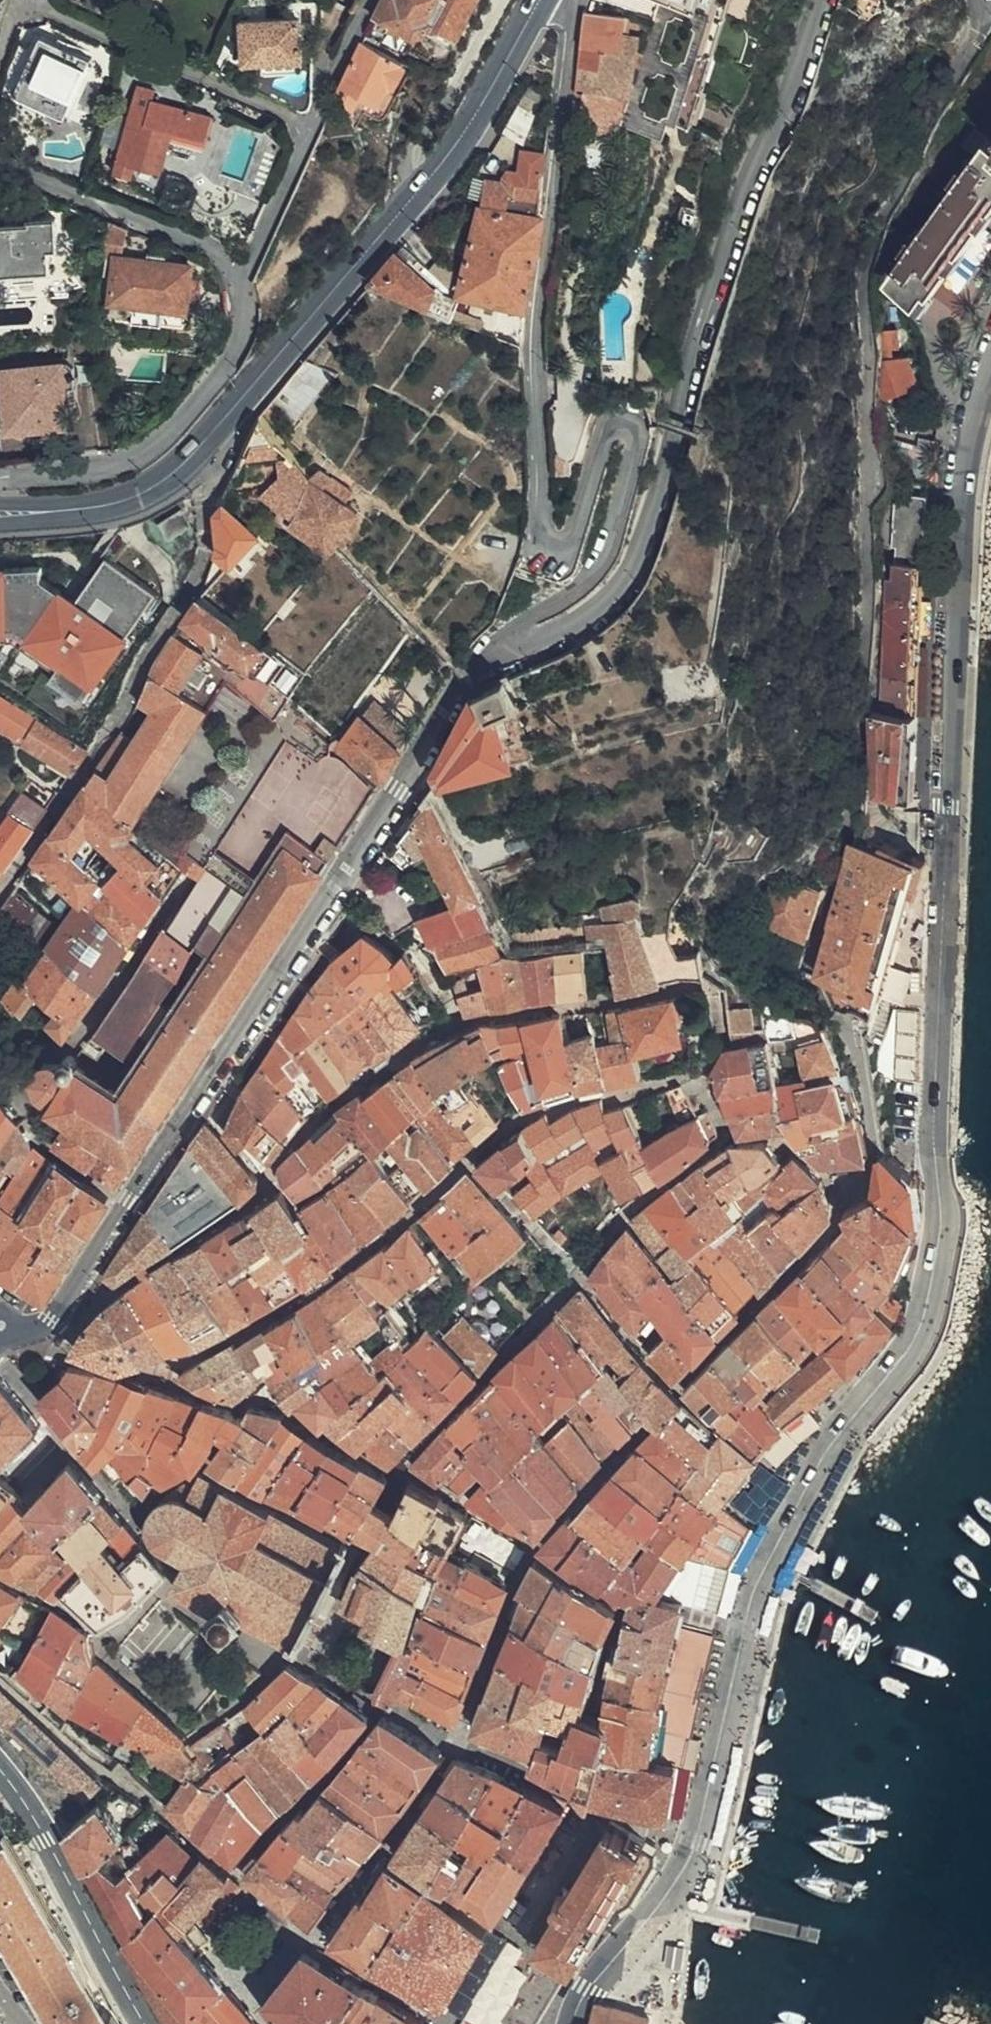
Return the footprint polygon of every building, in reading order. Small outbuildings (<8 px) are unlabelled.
[(301,61),(299,28),(316,27),(314,0),(295,0),(284,1),(285,18),(239,21),(242,65),(259,64),(301,61)] [(374,17),(374,18),(389,25),(391,23),(416,35),(424,34),(429,25),(456,38),(475,0),(382,0),(374,17)] [(624,125),(665,138),(672,121),(693,128),(732,0),(640,0),(635,16),(656,23),(624,125)] [(624,21),(585,15),(575,90),(617,97),(628,40),(621,38),(624,21)] [(41,38),(21,84),(71,106),(91,59),(41,38)] [(363,41),(340,91),(347,94),(352,108),(355,110),(361,99),(378,107),(388,87),(393,89),(406,68),(400,65),(402,61),(363,41)] [(302,73),(302,72),(301,61),(259,64),(260,75),(302,73)] [(71,106),(21,84),(16,96),(67,118),(71,106)] [(112,173),(130,178),(135,166),(159,171),(171,133),(204,142),(211,118),(152,100),(155,90),(138,84),(112,173)] [(988,144),(970,132),(959,148),(976,160),(966,173),(961,170),(952,184),(956,187),(914,245),(909,243),(899,255),(904,258),(883,288),(919,313),(950,270),(987,220),(990,215),(990,139),(988,144)] [(488,181),(482,205),(508,208),(510,184),(488,181)] [(540,213),(542,188),(510,184),(508,208),(540,213)] [(508,208),(482,205),(472,245),(470,257),(459,295),(494,301),(492,321),(457,308),(453,319),(524,345),(525,307),(540,245),(543,215),(540,215),(540,213),(508,208)] [(58,216),(30,219),(30,224),(0,227),(0,272),(2,272),(2,275),(54,269),(52,247),(61,246),(58,216)] [(116,252),(124,230),(109,224),(98,257),(102,258),(106,249),(116,252)] [(421,271),(399,250),(399,251),(370,286),(422,305),(421,307),(453,319),(457,308),(460,298),(450,295),(451,292),(428,271),(424,267),(421,271)] [(189,266),(115,258),(110,301),(196,311),(200,283),(187,281),(189,266)] [(437,258),(428,271),(451,292),(457,273),(437,258)] [(890,334),(872,336),(872,357),(887,355),(893,354),(890,334)] [(119,365),(117,354),(103,357),(106,368),(119,365)] [(873,369),(888,366),(887,355),(872,357),(873,369)] [(73,424),(67,357),(0,363),(0,364),(6,430),(73,424)] [(873,369),(874,410),(918,391),(905,362),(888,366),(873,369)] [(328,554),(360,515),(311,479),(261,414),(258,418),(243,450),(279,447),(282,449),(277,455),(278,476),(287,485),(302,499),(294,517),(319,535),(313,543),(328,554)] [(302,499),(287,485),(275,503),(294,517),(302,499)] [(920,569),(925,499),(899,499),(887,511),(872,512),(870,514),(872,548),(889,549),(888,569),(920,569)] [(260,535),(219,500),(216,506),(219,509),(216,515),(219,545),(217,554),(231,566),(260,535)] [(153,593),(104,561),(74,602),(125,638),(153,593)] [(41,563),(0,565),(0,646),(19,659),(63,595),(42,579),(41,563)] [(913,721),(920,569),(888,569),(887,586),(881,587),(880,701),(885,701),(885,720),(913,721)] [(19,659),(80,702),(125,638),(74,602),(63,595),(19,659)] [(308,676),(202,596),(187,619),(211,639),(207,645),(237,668),(241,662),(290,701),(308,676)] [(205,656),(177,636),(159,662),(139,701),(154,711),(134,741),(122,758),(111,750),(89,781),(110,801),(133,823),(136,817),(208,710),(180,692),(205,656)] [(233,673),(237,668),(207,645),(203,650),(233,673)] [(231,675),(205,656),(180,692),(208,710),(226,683),(231,675)] [(535,756),(504,682),(477,695),(437,772),(443,783),(513,765),(512,763),(535,756)] [(0,695),(0,722),(4,725),(2,728),(21,739),(35,717),(0,695)] [(336,741),(289,703),(275,724),(186,851),(207,864),(205,868),(253,900),(286,850),(295,855),(304,841),(288,830),(255,876),(216,851),(286,744),(317,764),(321,758),(326,755),(332,754),(335,755),(331,746),(336,741)] [(394,719),(379,709),(364,724),(383,736),(394,719)] [(387,778),(406,749),(405,749),(416,733),(394,719),(383,736),(364,724),(362,724),(341,745),(387,778)] [(910,797),(913,721),(885,720),(872,719),(876,799),(910,797)] [(26,742),(73,772),(76,768),(89,750),(40,720),(26,742)] [(134,741),(122,733),(111,750),(122,758),(134,741)] [(186,851),(172,841),(166,850),(183,863),(187,867),(196,874),(161,929),(191,951),(215,915),(234,927),(178,1011),(141,1067),(121,1097),(158,1118),(341,844),(380,788),(335,755),(332,754),(326,755),(321,758),(317,764),(316,771),(318,776),(308,774),(304,841),(295,855),(286,850),(253,900),(205,868),(207,864),(186,851)] [(110,801),(89,781),(81,792),(50,837),(72,855),(89,831),(106,847),(90,870),(100,880),(117,894),(144,917),(183,863),(166,850),(136,825),(133,823),(110,801)] [(4,866),(50,803),(26,786),(0,823),(0,863),(4,866)] [(487,899),(425,794),(418,808),(411,819),(415,825),(402,842),(413,863),(432,856),(461,909),(478,902),(487,899)] [(172,841),(136,817),(133,823),(136,825),(166,850),(172,841)] [(854,837),(871,843),(865,827),(857,821),(854,837)] [(72,855),(50,837),(34,860),(32,862),(81,902),(82,903),(100,880),(90,870),(72,855)] [(928,863),(923,859),(888,848),(871,843),(854,837),(838,903),(815,978),(879,1002),(881,997),(886,977),(910,900),(920,896),(922,890),(928,869),(928,863)] [(128,940),(144,917),(117,894),(100,880),(82,903),(102,919),(128,940)] [(821,890),(795,884),(789,882),(782,886),(781,889),(773,887),(770,894),(764,893),(755,926),(806,942),(821,890)] [(15,888),(0,909),(0,913),(41,946),(56,925),(15,888)] [(928,890),(922,890),(920,896),(910,900),(886,977),(881,997),(879,1002),(872,1019),(872,1020),(867,1038),(874,1078),(919,1080),(923,985),(928,890)] [(601,905),(605,920),(624,918),(623,914),(636,912),(640,909),(641,906),(641,900),(639,898),(635,896),(629,897),(601,905)] [(82,903),(81,902),(46,950),(68,968),(102,919),(82,903)] [(425,922),(436,944),(492,926),(478,902),(461,909),(455,911),(444,915),(425,922)] [(441,909),(444,915),(455,911),(453,905),(441,909)] [(605,920),(586,923),(589,937),(606,935),(609,947),(614,947),(614,940),(644,936),(639,923),(636,912),(623,914),(624,918),(605,920)] [(0,913),(0,948),(30,972),(46,950),(41,946),(0,913)] [(94,988),(128,940),(102,919),(68,968),(94,988)] [(492,926),(436,944),(447,969),(485,960),(507,955),(492,926)] [(191,951),(161,929),(157,935),(127,979),(159,1000),(167,987),(191,951)] [(684,974),(675,956),(666,938),(651,941),(649,935),(644,936),(614,940),(614,947),(609,947),(617,991),(618,992),(684,974)] [(392,988),(414,968),(403,952),(397,959),(381,945),(362,936),(333,961),(360,996),(381,974),(392,988)] [(784,973),(796,977),(804,948),(792,944),(784,973)] [(68,968),(46,950),(30,972),(26,978),(20,973),(4,990),(21,1010),(36,987),(54,1002),(44,1016),(63,1034),(94,988),(68,968)] [(705,973),(701,950),(675,956),(684,974),(702,973),(705,973)] [(585,951),(556,956),(560,997),(588,994),(585,951)] [(507,955),(485,960),(490,987),(494,1009),(529,1002),(524,961),(512,963),(507,955)] [(556,956),(524,961),(529,1002),(560,997),(556,956)] [(360,996),(333,961),(332,962),(312,987),(337,1018),(360,996)] [(420,1024),(392,988),(381,974),(360,996),(397,1043),(420,1024)] [(464,978),(452,982),(457,995),(469,992),(464,978)] [(159,1000),(127,979),(102,1017),(91,1035),(141,1067),(178,1011),(170,1006),(159,1000)] [(178,994),(167,987),(159,1000),(170,1006),(178,994)] [(337,1018),(312,987),(310,991),(297,1009),(319,1036),(337,1018)] [(494,1009),(490,987),(469,992),(457,995),(465,1015),(494,1009)] [(697,1005),(709,1004),(707,992),(693,991),(697,1005)] [(688,1036),(679,995),(622,1009),(634,1052),(688,1036)] [(397,1043),(360,996),(337,1018),(369,1058),(373,1062),(397,1043)] [(755,1021),(751,1001),(731,1005),(735,1026),(755,1021)] [(319,1036),(297,1009),(290,1019),(263,1060),(278,1078),(296,1060),(317,1038),(319,1036)] [(609,1083),(642,1077),(634,1052),(622,1009),(607,1010),(613,1039),(596,1044),(609,1083)] [(566,1041),(559,1016),(557,1016),(557,1013),(525,1021),(533,1045),(550,1096),(579,1087),(566,1041)] [(867,1038),(872,1020),(860,1017),(862,1036),(867,1038)] [(369,1058),(337,1018),(319,1036),(350,1073),(369,1058)] [(533,1045),(525,1021),(497,1025),(508,1050),(533,1045)] [(767,1021),(732,1029),(735,1046),(771,1037),(767,1021)] [(492,1053),(482,1025),(433,1045),(414,1056),(417,1060),(418,1060),(475,1138),(477,1140),(498,1121),(460,1077),(487,1056),(492,1053)] [(508,1050),(497,1025),(482,1025),(492,1053),(497,1052),(508,1050)] [(609,1083),(596,1044),(592,1032),(566,1041),(579,1087),(609,1083)] [(788,1043),(786,1034),(771,1039),(773,1047),(788,1043)] [(837,1072),(843,1071),(827,1035),(801,1045),(809,1072),(810,1072),(812,1080),(837,1072)] [(350,1073),(319,1036),(317,1038),(296,1060),(326,1094),(329,1097),(354,1077),(350,1073)] [(771,1037),(735,1046),(729,1047),(715,1070),(708,1075),(710,1078),(718,1075),(776,1060),(773,1047),(771,1039),(771,1037)] [(550,1096),(533,1045),(508,1050),(511,1061),(502,1065),(497,1052),(492,1053),(487,1056),(494,1068),(498,1066),(522,1105),(550,1096)] [(135,1155),(158,1118),(121,1097),(75,1070),(75,1062),(74,1060),(70,1058),(64,1057),(60,1060),(40,1066),(31,1080),(32,1085),(36,1091),(50,1100),(49,1103),(72,1117),(106,1138),(135,1155)] [(278,1078),(263,1060),(243,1090),(287,1137),(307,1113),(306,1111),(278,1078)] [(326,1094),(296,1060),(278,1078),(306,1111),(326,1094)] [(417,1060),(398,1073),(427,1110),(418,1118),(453,1158),(475,1138),(418,1060),(417,1060)] [(776,1060),(718,1075),(723,1088),(724,1091),(780,1082),(777,1063),(776,1060)] [(809,1072),(780,1082),(784,1103),(787,1122),(792,1130),(797,1137),(805,1148),(822,1161),(868,1158),(862,1113),(860,1107),(859,1106),(848,1109),(837,1072),(812,1080),(810,1072),(809,1072)] [(427,1110),(398,1073),(363,1098),(395,1137),(418,1118),(427,1110)] [(724,1091),(727,1098),(734,1115),(753,1110),(784,1103),(780,1082),(724,1091)] [(677,1100),(685,1095),(680,1088),(672,1091),(677,1100)] [(724,1091),(723,1088),(717,1090),(720,1100),(727,1098),(724,1091)] [(287,1137),(243,1090),(226,1127),(240,1142),(251,1133),(273,1156),(287,1137)] [(395,1137),(363,1098),(360,1095),(337,1112),(368,1148),(374,1156),(395,1137)] [(0,1103),(0,1147),(17,1122),(0,1103)] [(787,1122),(784,1103),(753,1110),(758,1129),(787,1122)] [(684,1124),(698,1116),(693,1107),(678,1115),(684,1124)] [(753,1110),(734,1115),(738,1126),(741,1133),(758,1129),(753,1110)] [(706,1111),(698,1116),(684,1124),(645,1146),(662,1175),(663,1176),(685,1162),(719,1134),(706,1111)] [(368,1148),(337,1112),(336,1112),(299,1148),(326,1177),(349,1163),(368,1148)] [(561,1143),(545,1115),(521,1130),(543,1155),(561,1143)] [(738,1126),(734,1115),(728,1116),(733,1129),(738,1126)] [(56,1143),(90,1165),(106,1138),(72,1117),(56,1143)] [(477,1140),(475,1138),(453,1158),(418,1118),(395,1137),(374,1156),(411,1201),(412,1201),(455,1160),(456,1162),(462,1158),(460,1156),(466,1150),(468,1152),(473,1146),(472,1145),(477,1140)] [(187,1144),(188,1144),(242,1199),(243,1199),(259,1179),(204,1120),(187,1144)] [(2,1195),(33,1147),(30,1142),(17,1122),(0,1147),(0,1193),(2,1195)] [(622,1146),(640,1136),(633,1123),(599,1140),(631,1196),(647,1185),(622,1146)] [(478,1166),(499,1186),(543,1155),(521,1130),(506,1140),(478,1166)] [(797,1137),(792,1130),(789,1132),(793,1140),(797,1137)] [(662,1175),(645,1146),(640,1136),(622,1146),(647,1185),(662,1175)] [(118,1183),(135,1155),(106,1138),(90,1165),(118,1183)] [(758,1178),(781,1160),(765,1143),(734,1144),(758,1178)] [(242,1199),(188,1144),(147,1209),(175,1243),(177,1242),(242,1199)] [(728,1203),(758,1178),(734,1144),(733,1144),(676,1187),(707,1219),(728,1203)] [(33,1147),(2,1195),(24,1218),(59,1165),(33,1147)] [(326,1177),(299,1148),(294,1153),(284,1163),(282,1167),(282,1174),(284,1178),(297,1194),(326,1177)] [(921,1234),(922,1223),(912,1177),(881,1155),(879,1156),(875,1194),(854,1205),(846,1209),(848,1212),(854,1208),(893,1245),(907,1259),(921,1234)] [(388,1222),(411,1201),(374,1156),(351,1176),(388,1222)] [(787,1219),(821,1181),(821,1180),(795,1157),(787,1166),(781,1160),(758,1178),(765,1188),(776,1204),(787,1219)] [(59,1165),(24,1218),(45,1242),(63,1214),(83,1182),(59,1165)] [(525,1233),(504,1206),(467,1172),(443,1195),(444,1197),(478,1231),(460,1248),(486,1276),(507,1256),(506,1254),(525,1233)] [(364,1239),(388,1222),(351,1176),(330,1191),(364,1239)] [(765,1188),(758,1178),(728,1203),(739,1215),(765,1188)] [(832,1211),(821,1181),(787,1219),(805,1244),(806,1242),(832,1211)] [(83,1182),(63,1214),(89,1230),(94,1222),(108,1199),(83,1182)] [(707,1219),(676,1187),(633,1221),(661,1254),(680,1240),(707,1219)] [(295,1236),(308,1227),(282,1191),(269,1200),(295,1236)] [(364,1239),(330,1191),(305,1204),(341,1257),(364,1239)] [(0,1199),(0,1255),(24,1218),(2,1195),(0,1199)] [(478,1231),(444,1197),(423,1216),(454,1254),(460,1248),(478,1231)] [(279,1246),(295,1236),(269,1200),(254,1210),(279,1246)] [(739,1215),(728,1203),(707,1219),(680,1240),(697,1258),(714,1241),(739,1215)] [(805,1244),(787,1219),(776,1204),(752,1230),(784,1265),(805,1244)] [(175,1243),(147,1209),(105,1276),(116,1285),(175,1243)] [(267,1254),(279,1246),(254,1210),(242,1217),(267,1254)] [(45,1242),(19,1283),(23,1286),(45,1301),(89,1230),(63,1214),(45,1242)] [(785,1266),(784,1265),(752,1230),(739,1215),(714,1241),(757,1285),(762,1290),(785,1266)] [(255,1262),(267,1254),(242,1217),(230,1224),(250,1255),(255,1262)] [(852,1217),(834,1239),(874,1269),(877,1261),(883,1248),(852,1217)] [(0,1255),(0,1270),(19,1283),(45,1242),(24,1218),(0,1255)] [(250,1255),(230,1224),(207,1239),(227,1270),(250,1255)] [(442,1265),(413,1225),(390,1246),(418,1280),(420,1283),(442,1265)] [(335,1265),(308,1227),(295,1236),(279,1246),(306,1284),(335,1265)] [(629,1230),(618,1245),(612,1252),(655,1304),(664,1315),(666,1317),(688,1295),(676,1280),(657,1259),(629,1230)] [(227,1270),(207,1239),(179,1254),(202,1287),(227,1270)] [(874,1269),(834,1239),(826,1249),(869,1283),(870,1283),(874,1269)] [(688,1295),(710,1272),(697,1258),(680,1240),(661,1254),(680,1275),(676,1280),(688,1295)] [(742,1304),(757,1285),(714,1241),(697,1258),(710,1272),(742,1304)] [(418,1280),(390,1246),(388,1244),(360,1266),(385,1287),(396,1296),(418,1280)] [(907,1259),(893,1245),(879,1271),(887,1278),(893,1283),(907,1259)] [(306,1284),(279,1246),(267,1254),(255,1262),(279,1299),(306,1284)] [(869,1283),(826,1249),(824,1248),(802,1268),(842,1320),(849,1313),(848,1312),(869,1283)] [(655,1304),(612,1252),(609,1256),(594,1279),(616,1306),(637,1326),(655,1304)] [(202,1287),(179,1254),(167,1262),(190,1295),(202,1287)] [(279,1299),(255,1262),(250,1255),(227,1270),(254,1313),(279,1299)] [(175,1305),(190,1295),(167,1262),(154,1270),(175,1305)] [(385,1287),(360,1266),(353,1272),(371,1297),(385,1287)] [(842,1320),(802,1268),(797,1273),(779,1291),(819,1332),(824,1337),(842,1320)] [(198,1341),(175,1305),(154,1270),(128,1289),(169,1350),(198,1341)] [(254,1313),(227,1270),(202,1287),(230,1326),(254,1313)] [(371,1297),(353,1272),(322,1295),(360,1336),(376,1323),(383,1314),(371,1297)] [(745,1309),(742,1304),(710,1272),(688,1295),(719,1331),(720,1330),(745,1309)] [(893,1283),(887,1278),(878,1291),(884,1295),(893,1283)] [(229,1326),(230,1326),(202,1287),(190,1295),(217,1332),(229,1326)] [(143,1358),(169,1350),(128,1289),(111,1302),(106,1305),(128,1336),(143,1358)] [(607,1358),(622,1342),(624,1339),(584,1290),(561,1312),(585,1340),(603,1362),(607,1358)] [(819,1332),(779,1291),(769,1302),(760,1310),(802,1352),(814,1342),(812,1339),(819,1332)] [(884,1295),(878,1291),(871,1300),(877,1305),(884,1295)] [(198,1341),(217,1332),(190,1295),(175,1305),(198,1341)] [(360,1336),(322,1295),(300,1308),(321,1331),(344,1355),(361,1338),(360,1336)] [(702,1350),(719,1331),(688,1295),(666,1317),(673,1325),(698,1354),(702,1350)] [(854,1368),(867,1354),(867,1353),(896,1322),(877,1305),(871,1300),(853,1324),(832,1346),(854,1368)] [(128,1336),(106,1305),(87,1327),(75,1348),(99,1357),(128,1336)] [(321,1331),(300,1308),(272,1325),(292,1353),(321,1331)] [(409,1342),(388,1310),(383,1314),(376,1323),(383,1331),(385,1329),(402,1350),(406,1345),(409,1342)] [(802,1352),(760,1310),(735,1337),(775,1376),(802,1352)] [(481,1370),(498,1351),(462,1315),(445,1335),(481,1370)] [(582,1344),(558,1315),(558,1316),(539,1334),(540,1335),(565,1366),(583,1346),(582,1344)] [(260,1378),(270,1369),(292,1353),(272,1325),(238,1346),(252,1365),(260,1378)] [(677,1377),(698,1354),(673,1325),(649,1349),(677,1377)] [(459,1393),(478,1373),(431,1329),(412,1350),(459,1393)] [(344,1355),(321,1331),(292,1353),(270,1369),(277,1377),(272,1382),(293,1406),(298,1400),(344,1355)] [(579,1389),(581,1387),(576,1379),(565,1366),(540,1335),(520,1355),(562,1407),(579,1389)] [(120,1364),(143,1358),(128,1336),(99,1357),(120,1364)] [(775,1376),(735,1337),(731,1340),(716,1355),(754,1399),(775,1376)] [(373,1391),(392,1370),(387,1365),(361,1338),(344,1355),(298,1400),(322,1422),(325,1419),(340,1429),(373,1391)] [(603,1362),(585,1340),(582,1344),(583,1346),(565,1366),(576,1379),(581,1387),(603,1362)] [(663,1382),(622,1342),(607,1358),(624,1375),(620,1380),(616,1385),(638,1409),(644,1414),(645,1412),(641,1409),(663,1382)] [(436,1418),(459,1393),(412,1350),(406,1345),(402,1350),(387,1365),(392,1370),(436,1418)] [(252,1365),(238,1346),(207,1358),(228,1385),(252,1365)] [(844,1378),(854,1368),(832,1346),(788,1384),(807,1408),(844,1378)] [(540,1429),(562,1407),(520,1355),(519,1354),(497,1377),(540,1429)] [(754,1399),(716,1355),(699,1375),(717,1393),(740,1415),(754,1399)] [(228,1385),(207,1358),(178,1376),(217,1394),(228,1385)] [(622,1438),(644,1414),(638,1409),(616,1385),(620,1380),(605,1363),(603,1362),(581,1387),(622,1438)] [(262,1381),(260,1378),(252,1365),(228,1385),(217,1394),(238,1399),(262,1381)] [(95,1419),(121,1376),(119,1376),(69,1367),(61,1381),(95,1419)] [(412,1442),(436,1418),(392,1370),(373,1391),(387,1409),(412,1442)] [(717,1393),(699,1375),(687,1388),(706,1405),(717,1393)] [(37,1420),(0,1376),(0,1460),(37,1420)] [(99,1466),(148,1385),(121,1376),(95,1419),(102,1427),(83,1446),(99,1466)] [(538,1431),(540,1429),(497,1377),(478,1395),(472,1401),(495,1428),(517,1452),(538,1431)] [(42,1397),(83,1446),(102,1427),(95,1419),(61,1381),(42,1397)] [(807,1408),(788,1384),(765,1405),(740,1435),(757,1453),(758,1453),(788,1425),(806,1409),(807,1408)] [(164,1483),(191,1467),(171,1457),(203,1404),(176,1395),(148,1385),(99,1466),(113,1483),(125,1471),(144,1489),(153,1477),(164,1483)] [(618,1442),(622,1438),(581,1387),(579,1389),(562,1407),(575,1422),(602,1459),(618,1442)] [(340,1429),(359,1444),(387,1409),(373,1391),(340,1429)] [(717,1393),(706,1405),(730,1426),(740,1415),(717,1393)] [(680,1399),(660,1424),(684,1443),(704,1458),(708,1453),(722,1435),(680,1399)] [(495,1428),(472,1401),(455,1418),(449,1425),(471,1451),(483,1439),(495,1428)] [(171,1457),(191,1467),(194,1469),(230,1413),(203,1404),(171,1457)] [(391,1463),(412,1442),(387,1409),(359,1444),(391,1463)] [(814,1417),(806,1409),(788,1425),(758,1453),(785,1477),(814,1417)] [(258,1452),(284,1419),(285,1416),(248,1410),(228,1438),(258,1452)] [(255,1486),(267,1491),(307,1435),(284,1419),(258,1452),(238,1477),(255,1486)] [(583,1480),(602,1459),(575,1422),(551,1443),(583,1480)] [(659,1425),(641,1446),(664,1466),(684,1443),(660,1424),(659,1425)] [(439,1482),(471,1451),(449,1425),(411,1465),(439,1482)] [(501,1468),(517,1452),(495,1428),(483,1439),(471,1451),(486,1470),(494,1461),(501,1468)] [(561,1504),(583,1480),(551,1443),(540,1429),(538,1431),(517,1452),(561,1504)] [(267,1491),(296,1505),(322,1463),(332,1449),(307,1435),(267,1491)] [(757,1453),(740,1435),(716,1465),(697,1489),(718,1507),(757,1453)] [(210,1464),(238,1477),(258,1452),(228,1438),(210,1464)] [(664,1466),(685,1483),(686,1481),(704,1458),(684,1443),(664,1466)] [(641,1446),(618,1470),(650,1497),(665,1508),(665,1507),(685,1483),(664,1466),(641,1446)] [(296,1505),(328,1520),(362,1465),(342,1454),(332,1449),(322,1463),(296,1505)] [(439,1482),(460,1495),(486,1470),(471,1451),(439,1482)] [(537,1531),(561,1504),(517,1452),(501,1468),(492,1476),(491,1478),(488,1481),(537,1531)] [(83,1517),(104,1497),(71,1461),(49,1484),(83,1517)] [(492,1476),(501,1468),(494,1461),(486,1470),(492,1476)] [(356,1533),(387,1478),(362,1465),(328,1520),(356,1533)] [(784,1485),(758,1466),(734,1497),(761,1517),(784,1485)] [(616,1472),(596,1494),(643,1530),(665,1508),(650,1497),(618,1470),(616,1472)] [(15,1489),(0,1475),(0,1508),(15,1489)] [(296,1649),(347,1550),(198,1475),(191,1487),(184,1484),(165,1496),(165,1499),(159,1503),(154,1508),(152,1511),(149,1523),(151,1532),(156,1541),(185,1560),(172,1584),(216,1608),(212,1612),(227,1628),(239,1618),(296,1649)] [(532,1536),(537,1531),(488,1481),(467,1501),(532,1536)] [(60,1537),(83,1517),(49,1484),(29,1502),(60,1537)] [(420,1534),(440,1500),(408,1484),(394,1516),(420,1534)] [(60,1537),(29,1502),(19,1493),(15,1489),(0,1508),(0,1564),(19,1575),(60,1537)] [(718,1507),(697,1489),(676,1516),(657,1540),(669,1546),(683,1555),(685,1553),(718,1507)] [(586,1505),(574,1518),(624,1553),(643,1530),(596,1494),(586,1505)] [(108,1502),(104,1497),(83,1517),(60,1537),(74,1550),(83,1560),(124,1520),(108,1502)] [(466,1515),(440,1500),(420,1534),(446,1551),(466,1515)] [(750,1531),(718,1507),(685,1553),(728,1569),(750,1531)] [(624,1553),(574,1518),(570,1515),(542,1545),(577,1568),(601,1581),(624,1553)] [(446,1551),(420,1534),(394,1516),(393,1519),(378,1544),(399,1557),(435,1579),(443,1555),(446,1551)] [(145,1543),(124,1520),(83,1560),(90,1566),(105,1581),(145,1543)] [(74,1550),(60,1537),(19,1575),(21,1577),(40,1587),(74,1550)] [(669,1546),(657,1540),(618,1591),(648,1607),(655,1597),(683,1556),(683,1555),(669,1546)] [(168,1568),(145,1543),(105,1581),(90,1566),(67,1590),(80,1602),(98,1617),(102,1621),(132,1604),(168,1568)] [(399,1557),(378,1544),(378,1545),(362,1564),(388,1577),(399,1557)] [(83,1560),(74,1550),(40,1587),(50,1592),(60,1598),(75,1608),(80,1602),(67,1590),(90,1566),(83,1560)] [(508,1585),(448,1557),(443,1555),(435,1579),(499,1607),(508,1585)] [(683,1556),(655,1597),(717,1612),(726,1571),(683,1556)] [(427,1607),(435,1579),(399,1557),(388,1577),(385,1584),(419,1603),(420,1603),(427,1607)] [(579,1622),(592,1588),(538,1558),(520,1591),(526,1594),(579,1622)] [(388,1577),(362,1564),(358,1569),(358,1570),(385,1584),(388,1577)] [(385,1584),(358,1570),(344,1603),(369,1615),(385,1584)] [(492,1624),(499,1607),(435,1579),(427,1607),(425,1612),(486,1637),(492,1624)] [(0,1583),(0,1622),(19,1594),(0,1583)] [(404,1645),(419,1603),(385,1584),(369,1615),(364,1625),(402,1643),(404,1645)] [(568,1650),(579,1622),(526,1594),(516,1615),(513,1623),(568,1650)] [(80,1628),(52,1612),(28,1650),(19,1665),(9,1677),(37,1702),(46,1693),(80,1628)] [(475,1666),(486,1637),(425,1612),(414,1642),(475,1666)] [(677,1629),(627,1615),(626,1615),(624,1624),(619,1623),(608,1664),(613,1666),(608,1692),(659,1703),(668,1666),(677,1629)] [(566,1656),(568,1650),(513,1623),(497,1658),(557,1681),(566,1656)] [(677,1627),(677,1629),(668,1666),(702,1675),(711,1635),(677,1627)] [(89,1633),(80,1628),(46,1693),(71,1711),(72,1708),(96,1659),(94,1658),(89,1633)] [(464,1693),(475,1666),(414,1642),(412,1648),(406,1665),(404,1671),(436,1683),(440,1684),(464,1693)] [(412,1648),(404,1645),(402,1643),(376,1688),(376,1694),(398,1706),(401,1699),(396,1696),(398,1691),(396,1690),(404,1671),(406,1665),(412,1648)] [(545,1719),(557,1681),(497,1658),(496,1659),(485,1696),(545,1719)] [(71,1711),(123,1736),(144,1700),(112,1673),(96,1659),(72,1708),(71,1711)] [(288,1666),(245,1705),(272,1722),(273,1722),(317,1684),(311,1680),(288,1666)] [(658,1723),(657,1732),(687,1736),(702,1675),(668,1666),(659,1703),(663,1703),(661,1723),(658,1723)] [(241,1689),(261,1672),(253,1667),(235,1682),(241,1689)] [(409,1696),(427,1705),(436,1683),(404,1671),(396,1690),(398,1691),(409,1696)] [(455,1719),(464,1693),(440,1684),(436,1683),(427,1705),(455,1719)] [(272,1722),(331,1760),(334,1762),(358,1734),(356,1732),(369,1716),(317,1684),(273,1722),(272,1722)] [(608,1694),(603,1722),(657,1732),(658,1723),(661,1723),(663,1703),(659,1703),(608,1692),(608,1694)] [(84,1805),(103,1783),(42,1731),(0,1693),(0,1729),(84,1805)] [(545,1719),(485,1696),(475,1727),(503,1738),(537,1751),(545,1719)] [(123,1736),(139,1738),(170,1721),(144,1700),(123,1736)] [(603,1722),(576,1714),(571,1712),(560,1743),(554,1741),(546,1768),(577,1782),(576,1785),(589,1800),(597,1752),(652,1763),(653,1759),(657,1732),(603,1722)] [(383,1717),(365,1741),(422,1778),(442,1753),(383,1717)] [(151,1752),(184,1777),(198,1757),(196,1756),(193,1754),(186,1751),(186,1747),(181,1742),(186,1734),(170,1721),(139,1738),(151,1752)] [(220,1755),(214,1760),(218,1763),(228,1755),(241,1745),(247,1740),(232,1728),(223,1721),(217,1726),(224,1731),(236,1742),(220,1755)] [(256,1733),(313,1777),(318,1772),(331,1760),(272,1722),(256,1733)] [(247,1740),(241,1745),(299,1790),(313,1777),(256,1733),(252,1736),(237,1723),(232,1728),(247,1740)] [(193,1754),(196,1756),(201,1749),(214,1760),(220,1755),(208,1745),(224,1731),(217,1726),(192,1744),(198,1749),(193,1754)] [(657,1732),(653,1759),(683,1765),(687,1736),(657,1732)] [(537,1751),(503,1738),(500,1748),(533,1762),(537,1751)] [(365,1741),(349,1763),(403,1802),(422,1778),(365,1741)] [(241,1745),(228,1755),(284,1805),(287,1801),(299,1790),(241,1745)] [(198,1757),(184,1777),(212,1805),(230,1783),(215,1766),(218,1763),(214,1760),(201,1749),(196,1756),(198,1757)] [(597,1752),(589,1800),(668,1817),(676,1769),(652,1763),(597,1752)] [(215,1766),(230,1783),(239,1793),(249,1803),(265,1821),(278,1810),(284,1805),(228,1755),(218,1763),(215,1766)] [(477,1801),(494,1772),(491,1771),(457,1759),(441,1784),(477,1801)] [(403,1802),(349,1763),(348,1764),(326,1790),(381,1831),(403,1802)] [(461,1827),(492,1843),(526,1786),(494,1772),(477,1801),(461,1827)] [(184,1777),(166,1805),(170,1809),(192,1831),(212,1805),(184,1777)] [(212,1805),(192,1831),(196,1836),(202,1840),(208,1832),(239,1793),(230,1783),(212,1805)] [(526,1786),(492,1843),(529,1861),(567,1801),(533,1783),(530,1788),(526,1786)] [(424,1809),(461,1827),(477,1801),(441,1784),(424,1809)] [(381,1831),(326,1790),(307,1811),(303,1808),(287,1825),(311,1840),(352,1867),(381,1831)] [(239,1793),(208,1832),(219,1841),(249,1803),(239,1793)] [(219,1841),(213,1849),(227,1864),(265,1821),(249,1803),(219,1841)] [(98,1805),(65,1834),(64,1835),(83,1872),(84,1871),(96,1863),(115,1843),(120,1837),(98,1805)] [(462,1893),(492,1843),(461,1827),(424,1809),(413,1825),(396,1851),(428,1875),(450,1884),(462,1893)] [(537,1944),(572,1965),(597,1924),(618,1890),(641,1851),(645,1843),(610,1822),(566,1897),(562,1896),(559,1896),(556,1898),(555,1901),(556,1905),(559,1908),(537,1944)] [(311,1840),(287,1825),(276,1839),(298,1856),(311,1840)] [(208,1832),(202,1840),(213,1849),(219,1841),(208,1832)] [(189,1846),(174,1833),(169,1838),(197,1861),(201,1856),(189,1846)] [(122,1835),(120,1837),(115,1843),(129,1855),(137,1863),(145,1856),(122,1835)] [(165,1835),(145,1856),(137,1863),(125,1876),(130,1882),(153,1912),(197,1861),(169,1838),(165,1835)] [(298,1856),(276,1839),(262,1854),(286,1872),(298,1856)] [(324,1902),(352,1867),(311,1840),(298,1856),(286,1872),(305,1887),(324,1902)] [(24,1843),(17,1846),(13,1841),(0,1849),(0,1933),(1,1935),(6,1932),(54,2016),(51,2019),(54,2023),(123,2023),(24,1843)] [(529,1861),(492,1843),(462,1893),(493,1917),(529,1861)] [(618,1890),(630,1897),(637,1895),(655,1865),(653,1857),(641,1851),(618,1890)] [(286,1872),(262,1854),(245,1873),(290,1907),(305,1887),(286,1872)] [(228,1879),(201,1856),(197,1861),(153,1912),(155,1914),(177,1938),(189,1925),(194,1919),(228,1879)] [(371,1965),(425,1885),(422,1883),(389,1860),(367,1897),(363,1894),(332,1941),(366,1963),(371,1965)] [(96,1863),(84,1871),(94,1889),(106,1908),(126,1943),(153,1912),(130,1882),(123,1891),(119,1882),(96,1863)] [(125,1876),(119,1882),(123,1891),(130,1882),(125,1876)] [(239,1888),(228,1879),(194,1919),(205,1928),(239,1888)] [(487,1929),(425,1885),(371,1965),(408,1983),(444,2000),(461,1972),(487,1929)] [(308,1922),(324,1902),(305,1887),(290,1907),(308,1922)] [(618,1890),(597,1924),(616,1920),(630,1897),(618,1890)] [(153,1912),(126,1943),(124,1946),(165,1995),(188,2022),(206,2003),(221,1988),(177,1938),(155,1914),(153,1912)] [(203,1937),(194,1930),(186,1940),(194,1947),(203,1937)] [(165,1995),(124,1946),(121,1949),(153,2005),(165,1995)] [(363,1989),(304,1953),(265,2004),(271,2012),(281,2023),(335,2023),(363,1989)] [(567,1974),(550,1965),(544,1961),(510,2017),(521,2023),(538,2023),(567,1974)] [(469,1977),(461,1972),(444,2000),(454,2005),(469,1977)] [(379,1998),(370,1993),(363,1989),(335,2023),(360,2023),(379,1998)] [(188,2022),(189,2023),(254,2023),(227,1990),(210,2008),(206,2003),(188,2022)] [(153,2005),(163,2023),(188,2023),(189,2023),(188,2022),(165,1995),(153,2005)] [(379,1998),(360,2023),(424,2023),(425,2023),(379,1998)] [(650,2018),(597,2004),(592,2023),(649,2023),(650,2018)]
